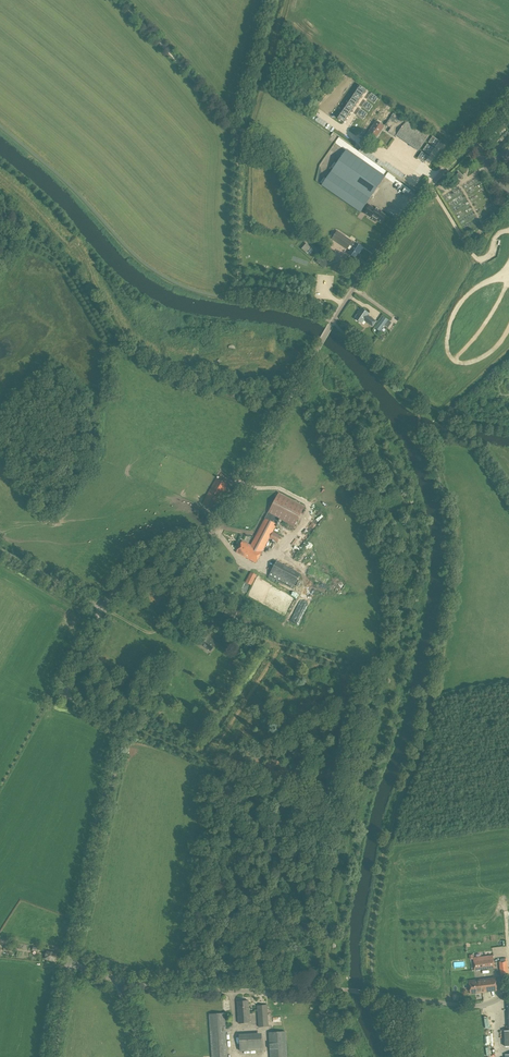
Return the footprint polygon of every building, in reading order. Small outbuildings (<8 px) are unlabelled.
[(360,85),(357,90),(363,94),(367,89),(360,85)] [(357,90),(354,95),(360,99),(363,94),(357,90)] [(371,93),(367,99),(374,104),(378,98),(371,93)] [(354,95),(350,99),(357,104),(360,99),(354,95)] [(350,99),(347,104),(353,108),(357,104),(350,99)] [(366,101),(362,107),(368,112),(373,106),(366,101)] [(347,104),(344,109),(350,113),(353,108),(347,104)] [(344,109),(341,113),(347,118),(350,113),(344,109)] [(360,109),(356,115),(363,120),(367,114),(360,109)] [(341,113),(337,118),(344,123),(347,118),(341,113)] [(385,125),(389,127),(397,116),(393,114),(385,125)] [(407,120),(407,121),(406,122),(397,116),(389,127),(391,129),(388,132),(396,137),(397,135),(418,150),(429,134),(423,130),(423,131),(407,120)] [(376,138),(384,126),(376,121),(368,133),(376,138)] [(433,136),(429,142),(435,147),(440,141),(433,136)] [(427,144),(423,150),(430,155),(434,149),(427,144)] [(361,213),(385,176),(347,149),(322,185),(361,213)] [(422,152),(418,158),(424,163),(429,157),(422,152)] [(370,205),(364,213),(368,215),(369,214),(374,218),(372,220),(375,222),(377,220),(381,223),(386,216),(379,211),(379,210),(376,208),(375,209),(370,205)] [(287,228),(282,234),(292,242),(297,236),(287,228)] [(360,252),(363,248),(356,243),(355,244),(337,231),(332,239),(347,249),(350,245),(353,247),(349,253),(354,258),(359,251),(360,252)] [(310,247),(306,243),(301,249),(306,253),(310,247)] [(325,264),(327,262),(321,257),(317,262),(324,268),(327,265),(325,264)] [(376,321),(367,315),(368,313),(361,308),(359,311),(360,311),(355,319),(362,323),(364,320),(373,327),(376,321)] [(387,326),(390,322),(384,317),(376,327),(380,330),(385,324),(387,326)] [(203,503),(214,509),(228,484),(216,477),(203,503)] [(279,492),(268,513),(280,519),(294,527),(305,506),(279,492)] [(305,520),(310,526),(320,517),(314,511),(305,520)] [(268,513),(251,545),(262,552),(270,538),(277,542),(281,536),(273,532),(280,519),(268,513)] [(242,541),(236,552),(256,563),(262,552),(251,545),(242,541)] [(307,566),(315,569),(318,563),(309,560),(307,566)] [(293,589),(300,575),(276,562),(269,576),(293,589)] [(256,575),(251,573),(246,582),(251,585),(256,575)] [(234,620),(237,612),(226,608),(223,616),(234,620)] [(214,644),(216,642),(205,634),(204,636),(203,636),(198,642),(210,651),(215,644),(214,644)] [(245,718),(249,727),(254,725),(250,715),(245,718)] [(57,953),(47,950),(45,958),(54,961),(57,953)] [(494,968),(493,957),(487,958),(487,957),(483,957),(483,958),(473,959),(475,970),(494,968)] [(508,976),(507,958),(500,959),(500,961),(499,962),(501,977),(508,976)] [(495,978),(478,980),(469,981),(470,993),(497,990),(495,978)] [(239,1023),(250,1023),(248,1000),(237,1001),(239,1023)] [(259,1027),(268,1026),(267,1008),(257,1009),(259,1027)] [(212,1056),(227,1056),(225,1013),(209,1014),(212,1056)] [(285,1031),(269,1032),(270,1056),(287,1056),(285,1031)] [(261,1033),(239,1034),(240,1050),(262,1049),(261,1033)]
